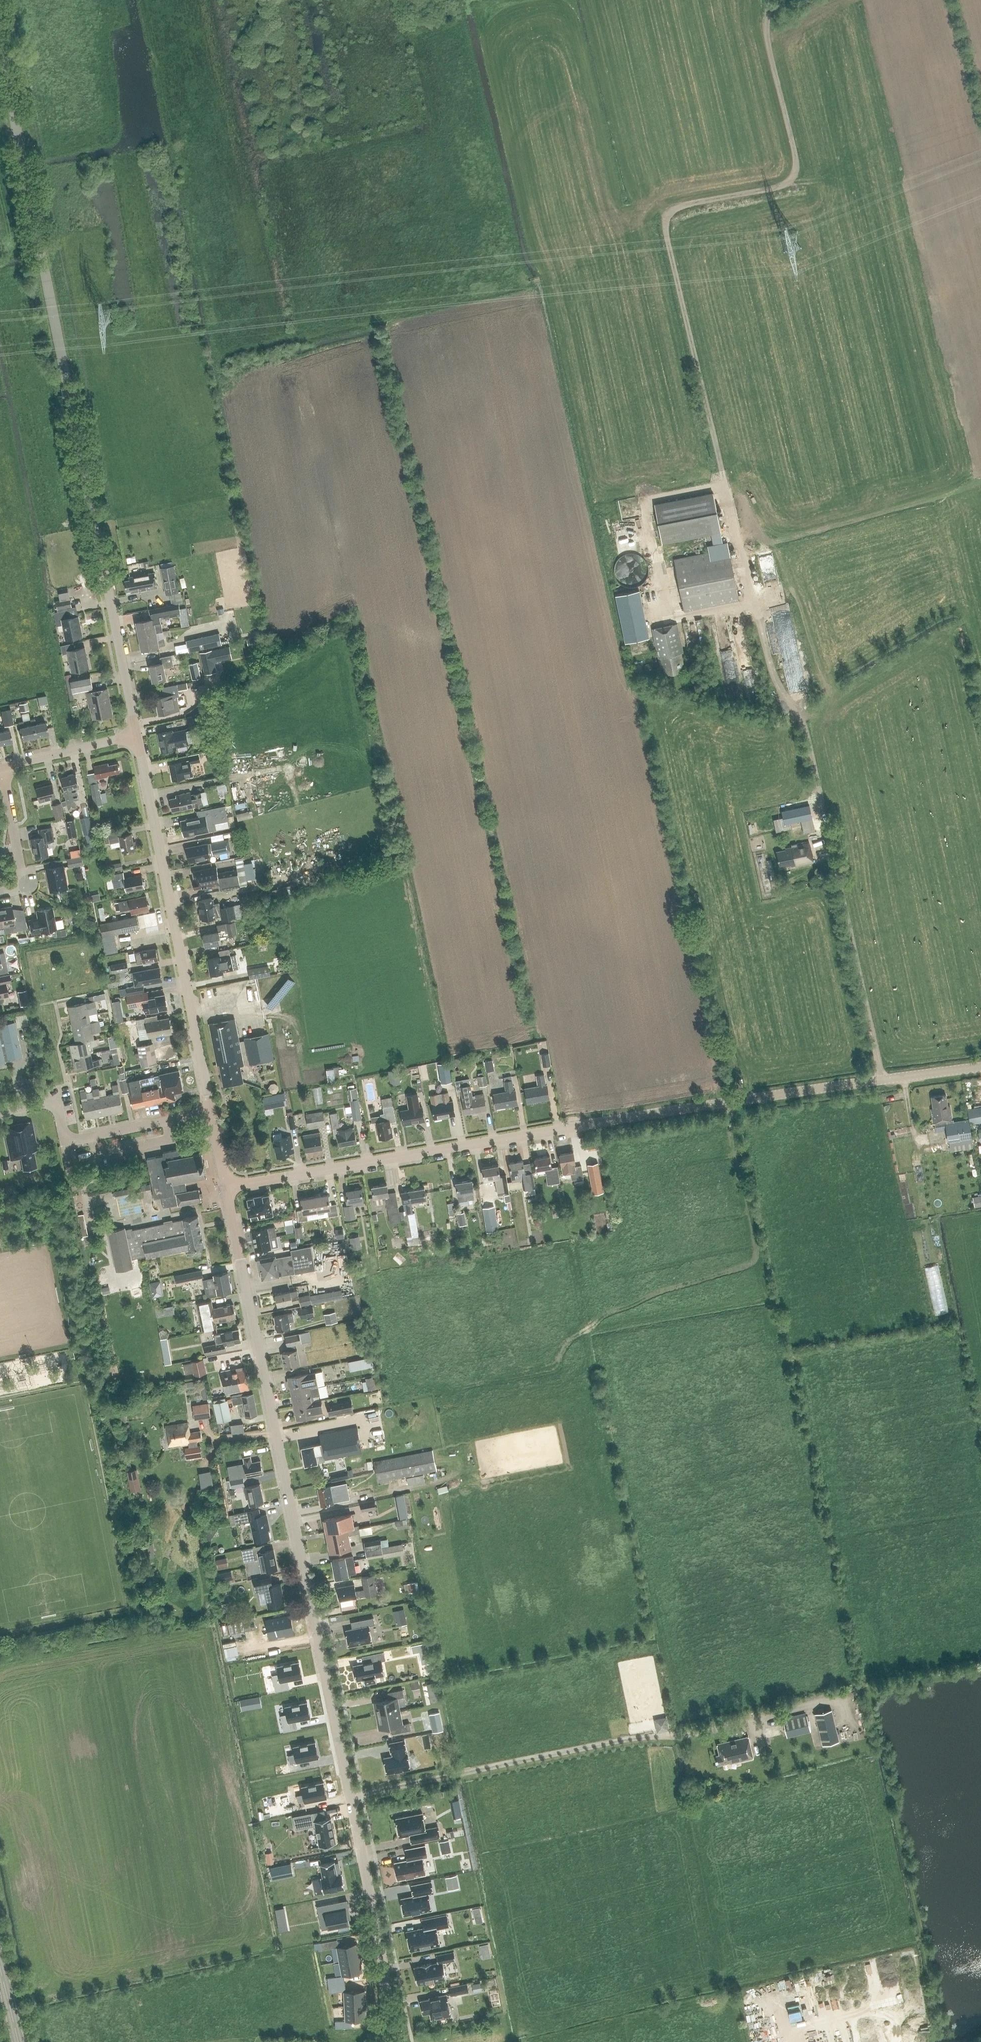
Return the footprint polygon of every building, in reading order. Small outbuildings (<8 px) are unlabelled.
[(707,548),(708,553),(674,560),(684,611),(738,601),(728,544),(707,548)] [(161,568),(166,595),(178,593),(174,566),(161,568)] [(132,593),(157,588),(155,573),(129,578),(129,580),(125,581),(127,591),(131,590),(132,593)] [(638,592),(616,597),(626,644),(648,640),(638,592)] [(57,611),(72,608),(70,599),(55,601),(57,611)] [(157,605),(149,606),(151,620),(137,622),(139,636),(163,632),(160,619),(179,615),(181,627),(190,626),(186,608),(180,609),(179,604),(158,608),(157,605)] [(78,617),(69,618),(67,610),(54,613),(57,626),(63,625),(66,640),(82,636),(78,617)] [(687,630),(695,628),(696,633),(705,631),(702,617),(685,622),(687,630)] [(682,664),(684,664),(682,653),(684,653),(678,623),(662,626),(662,628),(654,629),(661,667),(663,666),(665,675),(684,671),(682,664)] [(157,640),(156,633),(163,632),(139,636),(142,650),(165,646),(164,639),(157,640)] [(219,633),(186,640),(188,650),(221,643),(219,633)] [(85,648),(75,650),(74,644),(61,646),(62,655),(69,654),(72,672),(89,668),(85,648)] [(221,648),(200,653),(202,664),(224,660),(221,648)] [(164,669),(174,667),(171,655),(160,658),(162,663),(150,666),(153,682),(166,679),(164,669)] [(192,680),(200,678),(197,662),(188,664),(192,680)] [(93,690),(90,675),(72,678),(71,674),(65,675),(71,703),(75,703),(73,694),(93,690)] [(178,690),(188,689),(187,683),(177,685),(162,688),(165,697),(156,698),(159,714),(179,710),(177,697),(180,697),(178,690)] [(107,689),(86,693),(89,707),(90,707),(93,719),(112,715),(107,689)] [(39,707),(48,705),(46,696),(38,698),(39,707)] [(10,709),(1,711),(4,727),(14,725),(11,709),(15,708),(14,703),(9,704),(10,709)] [(19,705),(20,712),(29,710),(27,703),(19,705)] [(190,726),(205,724),(203,714),(188,717),(190,726)] [(31,725),(34,737),(48,734),(46,722),(35,724),(34,719),(30,720),(31,725)] [(34,737),(31,725),(24,727),(23,721),(18,722),(20,728),(19,728),(22,739),(34,737)] [(12,742),(9,730),(0,732),(0,744),(12,742)] [(188,745),(185,730),(174,732),(173,730),(158,733),(162,752),(177,749),(177,747),(188,745)] [(189,757),(190,762),(170,766),(173,782),(193,777),(191,765),(200,763),(199,755),(189,757)] [(119,773),(119,772),(121,771),(120,766),(118,765),(118,764),(107,766),(106,765),(94,767),(97,779),(108,777),(108,775),(119,773)] [(65,792),(66,797),(62,797),(63,801),(61,802),(63,807),(68,805),(69,810),(76,808),(75,801),(80,800),(77,789),(79,788),(76,775),(74,776),(73,774),(69,775),(69,777),(62,779),(65,792)] [(99,783),(90,784),(94,806),(103,805),(99,783)] [(40,801),(55,798),(53,785),(37,789),(40,801)] [(171,810),(172,811),(172,812),(203,806),(208,805),(206,792),(191,795),(191,793),(176,795),(176,798),(170,799),(171,806),(170,807),(171,810)] [(64,817),(61,803),(52,805),(56,819),(64,817)] [(198,818),(183,821),(182,823),(184,836),(186,836),(195,835),(195,834),(209,831),(217,830),(216,824),(228,821),(225,806),(197,812),(198,818)] [(809,807),(782,813),(783,820),(779,821),(781,833),(792,830),(791,824),(801,822),(804,833),(814,831),(809,807)] [(81,819),(84,835),(93,833),(90,817),(81,819)] [(66,821),(69,838),(78,836),(75,819),(66,821)] [(46,843),(54,841),(52,827),(39,830),(40,838),(31,839),(32,846),(33,846),(36,859),(49,856),(46,843)] [(109,834),(109,837),(105,838),(106,844),(111,843),(112,847),(122,846),(123,852),(135,849),(132,834),(120,836),(120,832),(109,834)] [(210,855),(231,851),(229,839),(208,844),(208,843),(186,848),(189,863),(211,859),(210,855)] [(814,863),(810,841),(793,845),(792,845),(792,847),(786,849),(787,850),(776,852),(779,867),(791,865),(791,866),(795,865),(795,867),(796,867),(796,866),(814,862),(814,863)] [(81,856),(67,859),(69,868),(83,865),(81,856)] [(121,863),(109,865),(110,872),(122,870),(121,863)] [(51,892),(67,889),(63,866),(46,869),(51,892)] [(221,890),(241,887),(244,886),(242,873),(238,873),(237,870),(219,873),(217,867),(193,872),(195,879),(192,880),(194,889),(220,884),(221,890)] [(112,874),(112,875),(105,876),(107,888),(126,885),(127,891),(144,888),(142,875),(125,878),(124,872),(112,874)] [(130,899),(130,901),(115,903),(116,912),(121,911),(121,912),(132,910),(132,913),(149,910),(150,908),(150,906),(148,905),(147,896),(130,899)] [(240,904),(235,905),(221,908),(220,902),(215,903),(214,899),(212,899),(212,898),(199,900),(201,912),(199,912),(200,919),(202,919),(202,920),(216,918),(216,914),(222,913),(223,921),(243,918),(240,904)] [(0,908),(4,926),(15,924),(14,921),(19,920),(17,911),(12,911),(12,906),(0,908)] [(55,929),(51,908),(37,911),(38,919),(28,921),(31,933),(41,931),(41,932),(55,929)] [(102,923),(104,936),(139,929),(137,916),(102,923)] [(96,922),(86,919),(85,926),(94,928),(96,922)] [(235,922),(226,924),(216,926),(217,932),(203,935),(205,946),(221,943),(220,937),(237,934),(235,922)] [(151,961),(157,960),(155,949),(142,951),(142,952),(135,953),(137,964),(144,963),(144,964),(152,963),(151,961)] [(229,949),(219,951),(220,957),(209,959),(211,974),(223,972),(233,970),(229,949)] [(0,953),(0,973),(8,972),(4,952),(0,953)] [(110,965),(112,974),(129,970),(127,962),(110,965)] [(268,965),(248,969),(250,979),(270,976),(268,965)] [(127,995),(144,992),(143,985),(162,981),(160,968),(133,973),(135,986),(126,987),(127,995)] [(2,1002),(4,1000),(3,996),(8,995),(5,983),(11,982),(9,975),(0,977),(0,1003),(2,1002)] [(269,1005),(302,989),(296,978),(264,994),(269,1005)] [(141,1008),(145,1007),(146,1013),(167,1009),(165,995),(149,998),(148,991),(144,992),(127,995),(129,1008),(140,1006),(141,1008)] [(17,998),(18,1005),(19,1006),(28,1004),(26,996),(17,998)] [(110,999),(111,1006),(122,1004),(121,997),(110,999)] [(70,1016),(89,1012),(88,1008),(96,1007),(95,1001),(68,1006),(70,1016)] [(21,1025),(33,1022),(30,1012),(18,1014),(21,1025)] [(89,1012),(70,1016),(72,1026),(91,1022),(89,1012)] [(169,1018),(154,1020),(153,1016),(137,1019),(140,1038),(150,1037),(172,1033),(169,1018)] [(240,1067),(244,1067),(235,1019),(210,1024),(217,1065),(220,1064),(224,1085),(243,1081),(240,1067)] [(72,1026),(76,1043),(76,1044),(94,1040),(93,1033),(101,1031),(99,1020),(91,1022),(72,1026)] [(21,1056),(14,1022),(0,1025),(0,1062),(5,1061),(4,1059),(21,1056)] [(244,1038),(250,1064),(274,1059),(269,1033),(244,1038)] [(76,1044),(76,1043),(70,1045),(73,1057),(91,1053),(90,1047),(98,1045),(97,1039),(94,1040),(76,1044)] [(157,1063),(153,1042),(137,1045),(141,1066),(157,1063)] [(91,1053),(73,1057),(75,1070),(102,1064),(101,1058),(92,1060),(91,1053)] [(551,1065),(548,1053),(541,1054),(543,1067),(551,1065)] [(466,1056),(455,1059),(456,1065),(467,1062),(466,1056)] [(492,1060),(484,1062),(486,1071),(493,1069),(492,1060)] [(448,1062),(438,1064),(442,1084),(452,1082),(448,1062)] [(174,1093),(183,1091),(178,1071),(127,1082),(130,1094),(129,1094),(133,1108),(176,1099),(174,1093)] [(391,1081),(400,1079),(398,1071),(389,1073),(391,1081)] [(485,1075),(478,1077),(480,1086),(487,1085),(485,1075)] [(528,1102),(549,1099),(547,1084),(546,1085),(544,1075),(537,1076),(538,1086),(525,1088),(528,1102)] [(504,1077),(505,1081),(507,1092),(494,1094),(496,1108),(518,1104),(515,1090),(514,1090),(511,1076),(504,1077)] [(472,1096),(470,1084),(469,1078),(455,1080),(457,1090),(461,1089),(463,1100),(465,1114),(487,1110),(484,1093),(474,1095),(472,1096)] [(120,1080),(123,1093),(129,1092),(126,1079),(120,1080)] [(107,1095),(111,1114),(123,1111),(118,1084),(112,1086),(114,1094),(107,1095)] [(275,1084),(271,1084),(269,1087),(269,1091),(272,1093),(277,1093),(279,1090),(278,1086),(275,1084)] [(93,1090),(94,1098),(98,1116),(111,1114),(107,1095),(100,1097),(98,1088),(93,1090)] [(348,1090),(353,1120),(364,1117),(361,1105),(360,1105),(357,1088),(348,1090)] [(98,1116),(94,1098),(88,1099),(86,1091),(80,1092),(86,1119),(98,1116)] [(442,1117),(455,1115),(452,1101),(450,1101),(448,1092),(440,1094),(442,1103),(439,1103),(438,1094),(430,1096),(432,1105),(431,1105),(434,1119),(442,1118),(442,1117)] [(284,1093),(262,1097),(264,1109),(286,1105),(284,1093)] [(420,1107),(418,1098),(417,1093),(407,1095),(409,1109),(401,1110),(403,1124),(424,1120),(422,1107),(420,1107)] [(933,1122),(935,1122),(935,1127),(947,1125),(951,1151),(973,1148),(969,1119),(952,1122),(950,1106),(947,1107),(946,1095),(932,1097),(933,1109),(931,1110),(933,1122)] [(390,1122),(396,1121),(391,1097),(381,1099),(384,1113),(381,1114),(381,1116),(380,1116),(381,1121),(376,1122),(377,1130),(378,1130),(380,1139),(392,1137),(390,1127),(391,1127),(390,1122)] [(980,1122),(980,1107),(968,1109),(970,1124),(980,1122)] [(323,1111),(306,1114),(308,1127),(325,1124),(323,1111)] [(296,1127),(294,1116),(288,1117),(290,1128),(296,1127)] [(34,1151),(38,1150),(32,1121),(4,1127),(11,1160),(21,1158),(23,1171),(37,1168),(34,1151)] [(339,1146),(357,1143),(355,1128),(337,1131),(339,1146)] [(306,1152),(323,1149),(320,1132),(303,1135),(306,1152)] [(289,1155),(289,1153),(294,1152),(292,1137),(274,1139),(277,1157),(289,1155)] [(155,1198),(161,1197),(163,1207),(179,1204),(201,1200),(200,1196),(202,1196),(202,1193),(200,1193),(199,1189),(187,1192),(185,1180),(206,1176),(204,1167),(205,1167),(204,1162),(203,1162),(202,1153),(179,1158),(178,1150),(163,1152),(164,1156),(147,1159),(155,1198)] [(585,1186),(584,1184),(583,1178),(590,1176),(588,1166),(576,1168),(573,1152),(560,1155),(563,1173),(571,1172),(573,1180),(574,1180),(575,1187),(585,1186)] [(548,1184),(560,1182),(557,1167),(551,1168),(550,1157),(536,1159),(537,1169),(545,1168),(548,1184)] [(524,1189),(534,1187),(532,1175),(525,1176),(523,1161),(510,1163),(513,1181),(522,1179),(524,1189)] [(602,1187),(598,1163),(590,1164),(594,1188),(602,1187)] [(499,1195),(509,1193),(506,1176),(500,1176),(498,1165),(483,1167),(485,1179),(496,1178),(499,1195)] [(460,1201),(474,1199),(473,1191),(472,1181),(456,1183),(458,1194),(458,1193),(460,1201)] [(373,1187),(375,1198),(376,1204),(386,1202),(387,1208),(398,1206),(396,1192),(389,1194),(387,1185),(373,1187)] [(117,1191),(118,1195),(139,1191),(138,1186),(117,1191)] [(534,1187),(524,1189),(525,1196),(536,1194),(534,1187)] [(409,1191),(402,1192),(405,1210),(400,1211),(401,1224),(405,1224),(408,1245),(420,1243),(419,1236),(415,1213),(413,1213),(411,1200),(426,1198),(424,1188),(409,1191)] [(347,1192),(348,1195),(346,1195),(347,1205),(344,1206),(346,1220),(355,1218),(353,1206),(364,1204),(361,1189),(347,1192)] [(314,1197),(318,1217),(329,1215),(329,1216),(338,1214),(336,1205),(330,1206),(328,1194),(314,1197)] [(252,1220),(273,1216),(269,1195),(262,1196),(262,1195),(255,1197),(248,1199),(250,1208),(248,1209),(249,1215),(251,1215),(252,1220)] [(308,1219),(318,1217),(314,1197),(301,1199),(303,1210),(297,1211),(299,1221),(308,1219)] [(562,1216),(561,1210),(552,1211),(553,1218),(562,1216)] [(465,1214),(458,1215),(459,1226),(467,1225),(465,1214)] [(189,1249),(204,1246),(198,1216),(172,1221),(172,1220),(164,1222),(165,1223),(132,1230),(132,1228),(126,1230),(125,1228),(108,1231),(117,1271),(133,1268),(131,1259),(146,1256),(147,1257),(189,1248),(189,1249)] [(484,1218),(485,1228),(497,1226),(496,1216),(484,1218)] [(80,1221),(83,1237),(88,1235),(85,1220),(80,1221)] [(252,1231),(254,1241),(269,1238),(276,1236),(275,1227),(252,1231)] [(301,1227),(295,1228),(295,1233),(296,1238),(303,1237),(301,1227)] [(358,1237),(349,1239),(352,1250),(360,1249),(358,1237)] [(271,1249),(269,1238),(254,1241),(256,1252),(271,1249)] [(276,1258),(275,1256),(258,1260),(259,1267),(260,1267),(262,1280),(279,1277),(279,1275),(315,1269),(311,1246),(291,1250),(292,1255),(276,1258)] [(941,1280),(940,1265),(929,1266),(929,1276),(936,1276),(936,1281),(941,1280)] [(177,1275),(179,1282),(203,1277),(202,1270),(186,1273),(186,1274),(177,1275)] [(207,1296),(232,1291),(228,1272),(213,1275),(214,1278),(204,1280),(207,1296)] [(149,1283),(152,1298),(163,1296),(161,1281),(149,1283)] [(292,1302),(292,1298),(298,1297),(297,1291),(290,1292),(276,1295),(278,1304),(292,1302)] [(309,1294),(299,1297),(301,1306),(311,1304),(309,1294)] [(236,1317),(233,1305),(213,1309),(212,1302),(199,1305),(202,1319),(200,1319),(202,1330),(217,1327),(216,1321),(220,1320),(236,1317)] [(175,1314),(173,1306),(157,1309),(159,1317),(175,1314)] [(313,1307),(299,1309),(301,1319),(314,1316),(313,1307)] [(335,1312),(324,1315),(326,1325),(337,1322),(335,1312)] [(277,1329),(277,1330),(277,1331),(290,1328),(289,1322),(294,1321),(292,1314),(287,1314),(275,1317),(276,1324),(275,1324),(276,1329),(277,1329)] [(241,1341),(239,1330),(222,1333),(222,1334),(214,1336),(216,1345),(204,1347),(206,1355),(226,1351),(224,1345),(241,1341)] [(309,1332),(300,1334),(285,1337),(287,1346),(288,1345),(290,1351),(282,1353),(282,1354),(281,1354),(282,1357),(283,1357),(285,1368),(300,1365),(296,1350),(294,1344),(311,1341),(309,1332)] [(371,1357),(347,1362),(349,1369),(372,1365),(371,1357)] [(193,1376),(206,1373),(204,1359),(191,1361),(193,1376)] [(247,1381),(248,1379),(248,1376),(246,1375),(245,1367),(221,1372),(225,1394),(249,1389),(247,1381)] [(288,1384),(290,1385),(292,1392),(318,1386),(316,1372),(289,1377),(289,1379),(287,1381),(288,1384)] [(373,1377),(366,1378),(368,1391),(378,1388),(376,1378),(373,1379),(373,1377)] [(183,1390),(198,1388),(197,1380),(182,1382),(183,1390)] [(210,1399),(207,1385),(201,1386),(203,1400),(210,1399)] [(295,1405),(321,1400),(321,1399),(320,1400),(319,1395),(325,1394),(323,1386),(319,1387),(318,1386),(292,1392),(295,1405)] [(257,1415),(253,1394),(232,1398),(233,1405),(243,1403),(246,1417),(257,1415)] [(225,1399),(213,1401),(216,1416),(218,1424),(232,1421),(229,1406),(228,1400),(226,1401),(225,1399)] [(321,1400),(295,1405),(297,1419),(324,1414),(321,1400)] [(328,1407),(330,1417),(354,1412),(351,1402),(328,1407)] [(209,1403),(193,1405),(195,1420),(211,1418),(209,1403)] [(121,1423),(127,1421),(126,1413),(119,1414),(121,1423)] [(190,1448),(198,1446),(196,1440),(202,1439),(201,1432),(188,1433),(187,1425),(166,1428),(169,1446),(180,1444),(181,1446),(189,1445),(190,1448)] [(325,1460),(330,1459),(331,1463),(328,1463),(330,1472),(337,1471),(334,1457),(362,1451),(357,1427),(320,1435),(323,1448),(315,1450),(314,1445),(302,1447),(304,1458),(303,1458),(304,1463),(305,1463),(306,1465),(317,1463),(317,1459),(324,1458),(325,1460)] [(202,1458),(200,1446),(198,1446),(190,1448),(185,1448),(186,1454),(187,1461),(202,1458)] [(437,1471),(433,1450),(374,1461),(378,1482),(437,1471)] [(240,1465),(241,1468),(237,1469),(239,1478),(231,1480),(232,1487),(244,1485),(243,1477),(247,1477),(247,1476),(263,1473),(260,1461),(252,1463),(251,1457),(244,1458),(245,1464),(240,1465)] [(141,1489),(137,1469),(126,1472),(131,1491),(141,1489)] [(423,1475),(415,1476),(416,1483),(424,1481),(423,1475)] [(250,1506),(264,1502),(260,1484),(244,1488),(247,1499),(249,1499),(250,1506)] [(336,1499),(342,1498),(341,1489),(334,1490),(334,1486),(318,1489),(321,1505),(337,1502),(336,1499)] [(359,1495),(372,1493),(371,1487),(358,1489),(359,1495)] [(400,1520),(401,1529),(413,1527),(407,1493),(398,1495),(402,1519),(400,1520)] [(375,1500),(361,1503),(361,1504),(360,1504),(362,1512),(376,1509),(375,1500)] [(259,1510),(245,1512),(229,1516),(231,1525),(251,1521),(255,1541),(269,1538),(267,1526),(268,1525),(266,1515),(260,1516),(259,1510)] [(325,1520),(327,1531),(353,1526),(351,1515),(325,1520)] [(331,1552),(352,1547),(349,1535),(360,1532),(359,1525),(353,1526),(327,1531),(331,1552)] [(209,1542),(219,1526),(206,1529),(209,1542)] [(364,1543),(365,1549),(388,1544),(388,1539),(364,1543)] [(155,1552),(153,1544),(144,1546),(145,1554),(155,1552)] [(388,1544),(365,1549),(367,1557),(383,1555),(382,1547),(389,1546),(388,1544)] [(264,1545),(253,1547),(242,1550),(244,1558),(255,1555),(256,1560),(260,1559),(262,1571),(277,1569),(273,1550),(266,1552),(264,1545)] [(353,1556),(345,1557),(332,1560),(336,1577),(357,1573),(353,1556)] [(224,1559),(216,1560),(218,1568),(225,1567),(224,1559)] [(218,1583),(233,1580),(231,1571),(216,1574),(218,1583)] [(364,1590),(355,1592),(354,1585),(338,1588),(340,1600),(376,1593),(372,1574),(361,1576),(364,1590)] [(269,1607),(284,1604),(280,1584),(272,1585),(270,1579),(255,1582),(257,1592),(266,1590),(269,1607)] [(417,1582),(415,1583),(415,1582),(408,1584),(409,1593),(411,1593),(411,1594),(419,1593),(417,1582)] [(394,1611),(396,1623),(406,1621),(404,1609),(394,1611)] [(270,1640),(295,1634),(290,1613),(265,1618),(270,1640)] [(346,1630),(349,1646),(372,1642),(369,1625),(375,1624),(373,1617),(360,1620),(361,1627),(346,1630)] [(376,1677),(384,1675),(385,1675),(382,1661),(385,1660),(384,1652),(368,1655),(369,1663),(353,1666),(356,1681),(363,1679),(365,1684),(377,1682),(376,1677)] [(280,1676),(274,1677),(275,1683),(281,1681),(282,1683),(303,1679),(300,1663),(279,1668),(280,1676)] [(420,1688),(418,1680),(410,1682),(412,1690),(420,1688)] [(375,1703),(378,1716),(399,1711),(396,1698),(404,1697),(403,1689),(388,1692),(390,1700),(375,1703)] [(288,1719),(281,1721),(283,1726),(289,1725),(289,1727),(311,1723),(308,1707),(286,1711),(288,1719)] [(839,1741),(832,1710),(815,1714),(822,1745),(839,1741)] [(399,1711),(378,1716),(380,1729),(395,1726),(396,1733),(411,1730),(410,1723),(402,1724),(399,1711)] [(438,1712),(429,1714),(430,1721),(433,1722),(440,1721),(438,1712)] [(811,1731),(807,1715),(783,1721),(787,1737),(811,1731)] [(671,1716),(658,1719),(662,1732),(674,1729),(671,1716)] [(731,1762),(753,1757),(748,1737),(718,1744),(720,1755),(716,1756),(717,1764),(730,1761),(731,1762)] [(393,1756),(384,1758),(387,1773),(411,1769),(407,1753),(406,1753),(406,1751),(407,1750),(405,1740),(389,1743),(392,1753),(393,1753),(393,1756)] [(296,1756),(290,1757),(291,1763),(298,1762),(298,1764),(320,1760),(316,1744),(295,1748),(296,1756)] [(305,1796),(298,1798),(299,1803),(306,1802),(306,1804),(328,1800),(325,1784),(303,1788),(305,1796)] [(460,1810),(453,1811),(455,1818),(462,1817),(460,1810)] [(313,1813),(293,1817),(296,1830),(315,1826),(319,1846),(336,1843),(331,1818),(315,1821),(313,1813)] [(400,1837),(409,1835),(411,1844),(441,1837),(439,1826),(426,1829),(423,1813),(396,1818),(400,1837)] [(281,1843),(276,1820),(267,1822),(272,1845),(281,1843)] [(442,1854),(451,1852),(449,1840),(440,1842),(442,1854)] [(399,1880),(426,1874),(423,1858),(428,1857),(426,1845),(406,1849),(408,1860),(395,1863),(399,1880)] [(335,1862),(321,1864),(323,1878),(321,1878),(324,1893),(345,1888),(342,1874),(337,1875),(335,1862)] [(271,1868),(273,1879),(293,1875),(291,1865),(271,1868)] [(459,1888),(456,1876),(446,1878),(448,1890),(459,1888)] [(405,1915),(432,1910),(429,1894),(434,1893),(432,1881),(412,1885),(414,1896),(402,1898),(405,1915)] [(317,1906),(319,1915),(326,1914),(329,1928),(338,1927),(339,1932),(349,1930),(347,1920),(351,1919),(349,1908),(340,1910),(339,1902),(317,1906)] [(480,1923),(487,1921),(484,1906),(477,1908),(480,1923)] [(283,1908),(274,1910),(276,1922),(285,1920),(283,1908)] [(450,1927),(449,1923),(447,1915),(423,1920),(425,1928),(407,1931),(411,1951),(441,1945),(438,1929),(450,1927)] [(327,1942),(321,1943),(322,1950),(329,1949),(327,1942)] [(483,1944),(488,1958),(496,1955),(492,1942),(483,1944)] [(337,1947),(339,1961),(360,1958),(357,1944),(337,1947)] [(418,1985),(419,1984),(446,1979),(447,1979),(444,1962),(456,1960),(455,1951),(454,1951),(454,1952),(438,1955),(437,1955),(439,1963),(431,1964),(432,1964),(432,1963),(422,1965),(422,1966),(423,1966),(415,1967),(418,1985)] [(360,1958),(339,1961),(342,1975),(362,1972),(360,1958)] [(789,1978),(777,1983),(780,1992),(792,1987),(789,1978)] [(467,1983),(449,1987),(451,1996),(469,1992),(467,1983)] [(480,1983),(472,1984),(474,1992),(482,1990),(480,1983)] [(344,1992),(345,2006),(365,2005),(365,1991),(344,1992)] [(424,2014),(431,2012),(432,2019),(452,2015),(448,1994),(437,1997),(437,1998),(422,2001),(424,2014)] [(365,2005),(345,2006),(345,2020),(366,2019),(365,2005)]
